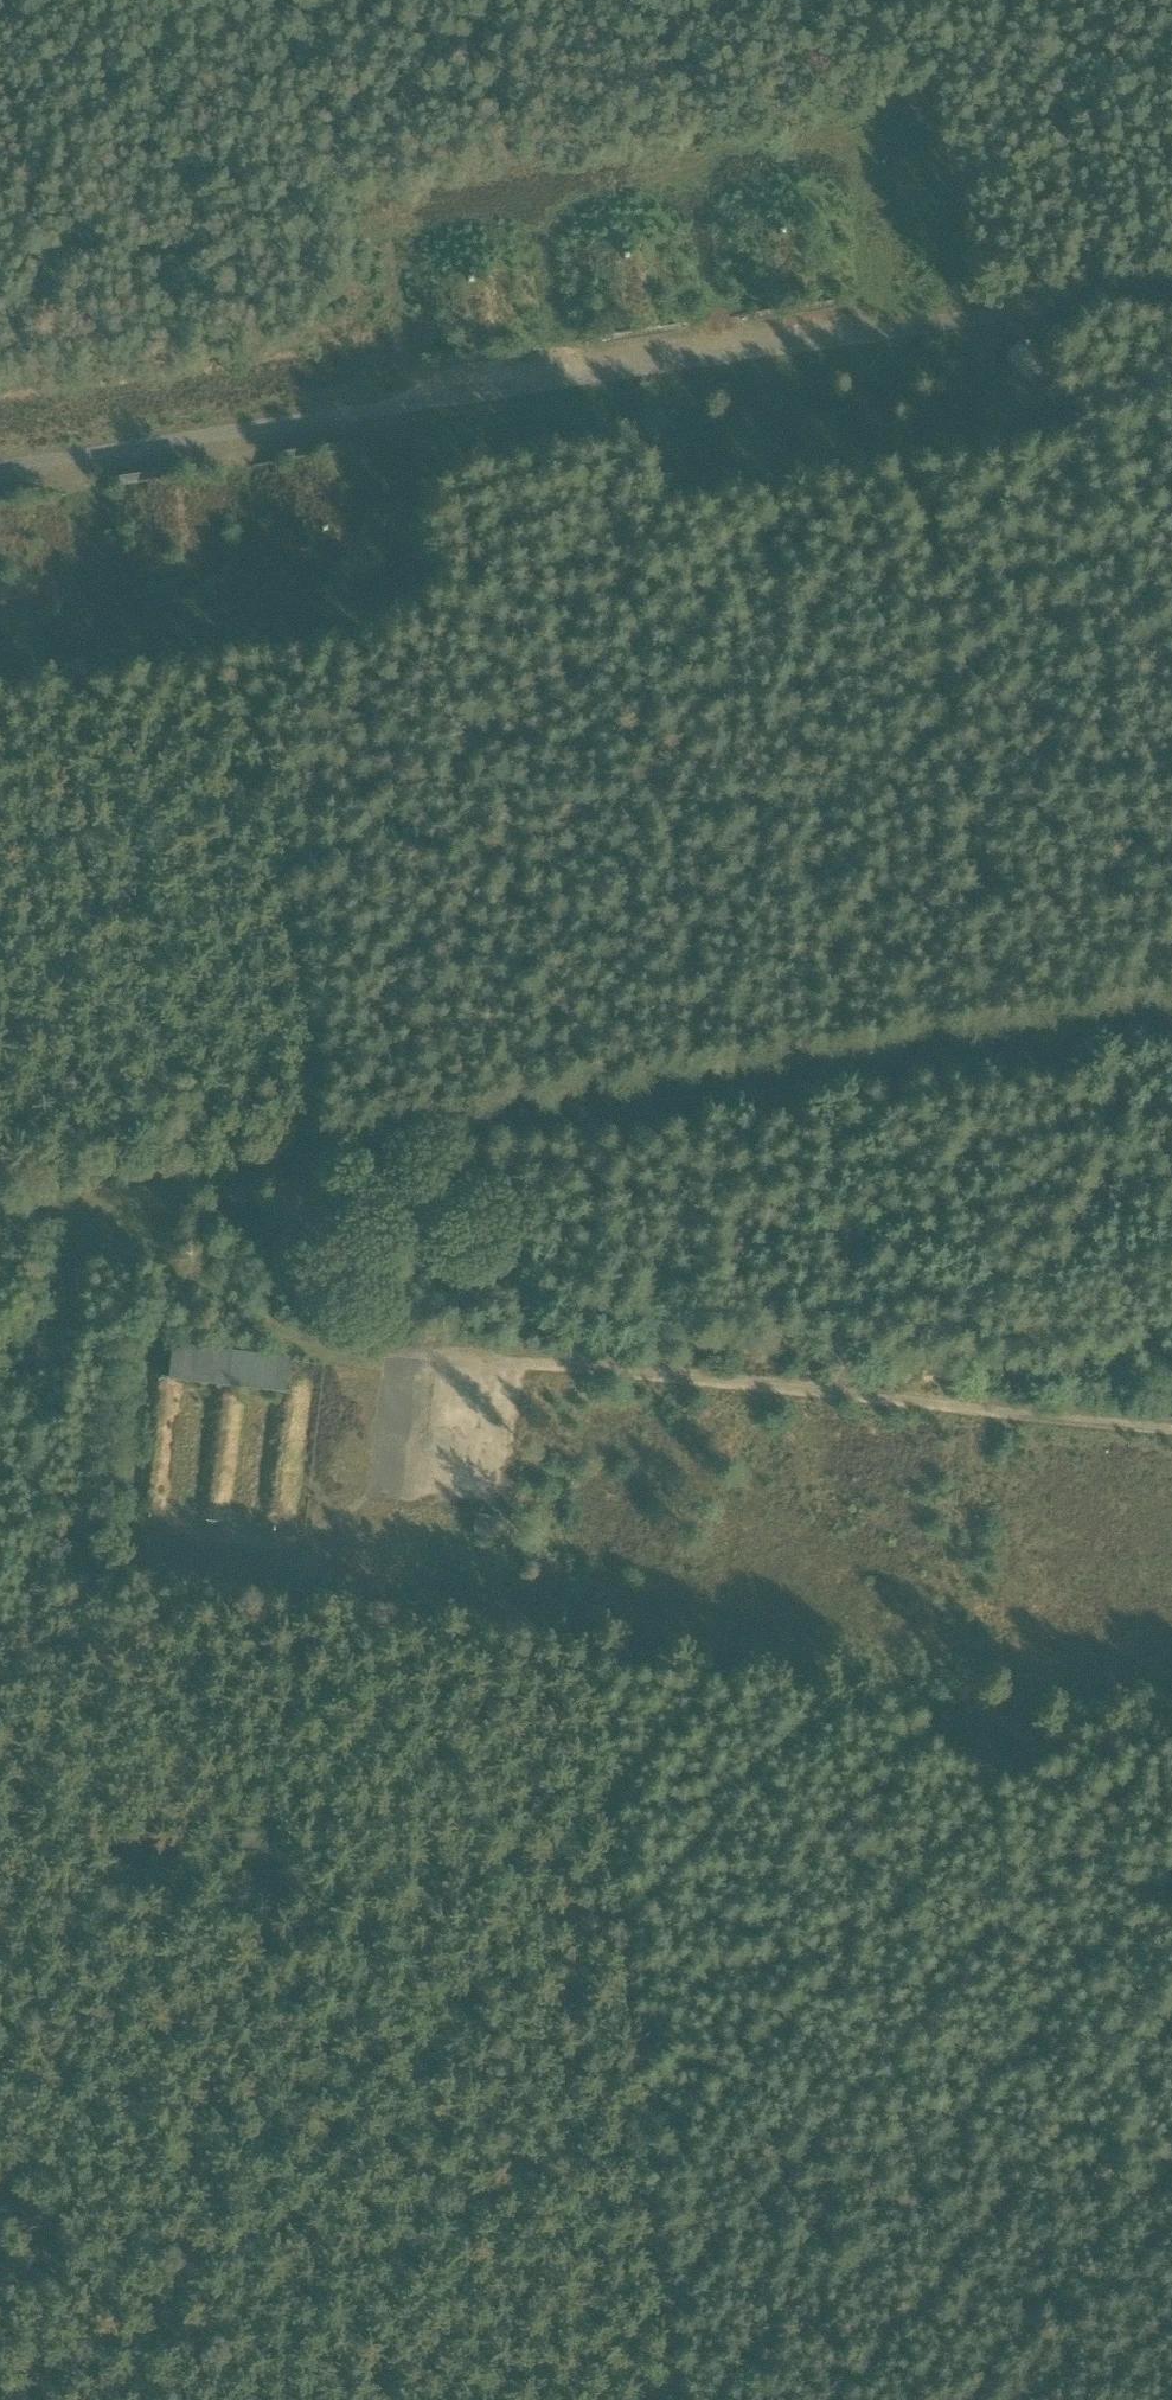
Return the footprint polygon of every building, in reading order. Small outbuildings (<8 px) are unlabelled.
[(225,1386),(283,1392),(287,1361),(168,1348),(164,1379),(225,1386)] [(471,1533),(496,1538),(499,1520),(474,1515),(471,1533)]
